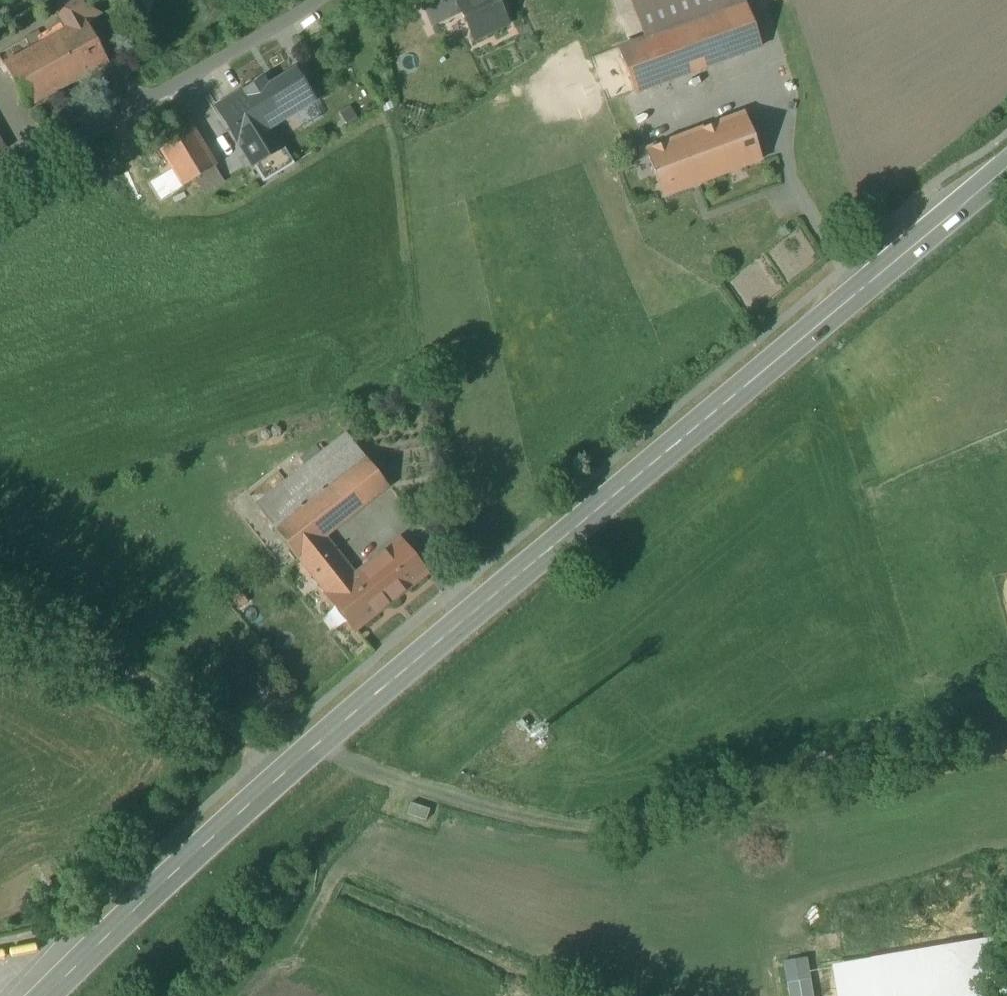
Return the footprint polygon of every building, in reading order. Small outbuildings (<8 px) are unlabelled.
[(86,21),(100,13),(93,0),(62,0),(54,5),(68,29),(43,44),(66,86),(109,62),(86,21)] [(433,24),(462,11),(457,1),(458,0),(422,0),(433,24)] [(457,1),(462,11),(475,39),(507,23),(496,0),(458,0),(457,1)] [(634,11),(663,0),(673,29),(619,49),(635,94),(762,47),(745,0),(630,0),(634,11)] [(43,44),(4,65),(28,107),(66,86),(43,44)] [(262,81),(218,108),(238,141),(239,140),(264,182),(293,165),(271,128),(314,102),(295,70),(266,88),(262,81)] [(744,114),(698,131),(698,132),(647,151),(663,195),(714,176),(718,185),(689,196),(699,226),(775,199),(744,114)] [(190,125),(158,145),(184,187),(216,167),(190,125)] [(393,477),(348,419),(256,490),(300,548),(319,575),(352,550),(331,524),(393,477)] [(390,521),(352,550),(387,598),(426,569),(390,521)] [(387,598),(352,550),(319,575),(353,623),(387,598)] [(830,971),(804,968),(801,995),(827,995),(830,971)] [(835,995),(863,995),(863,987),(835,987),(835,995)]
